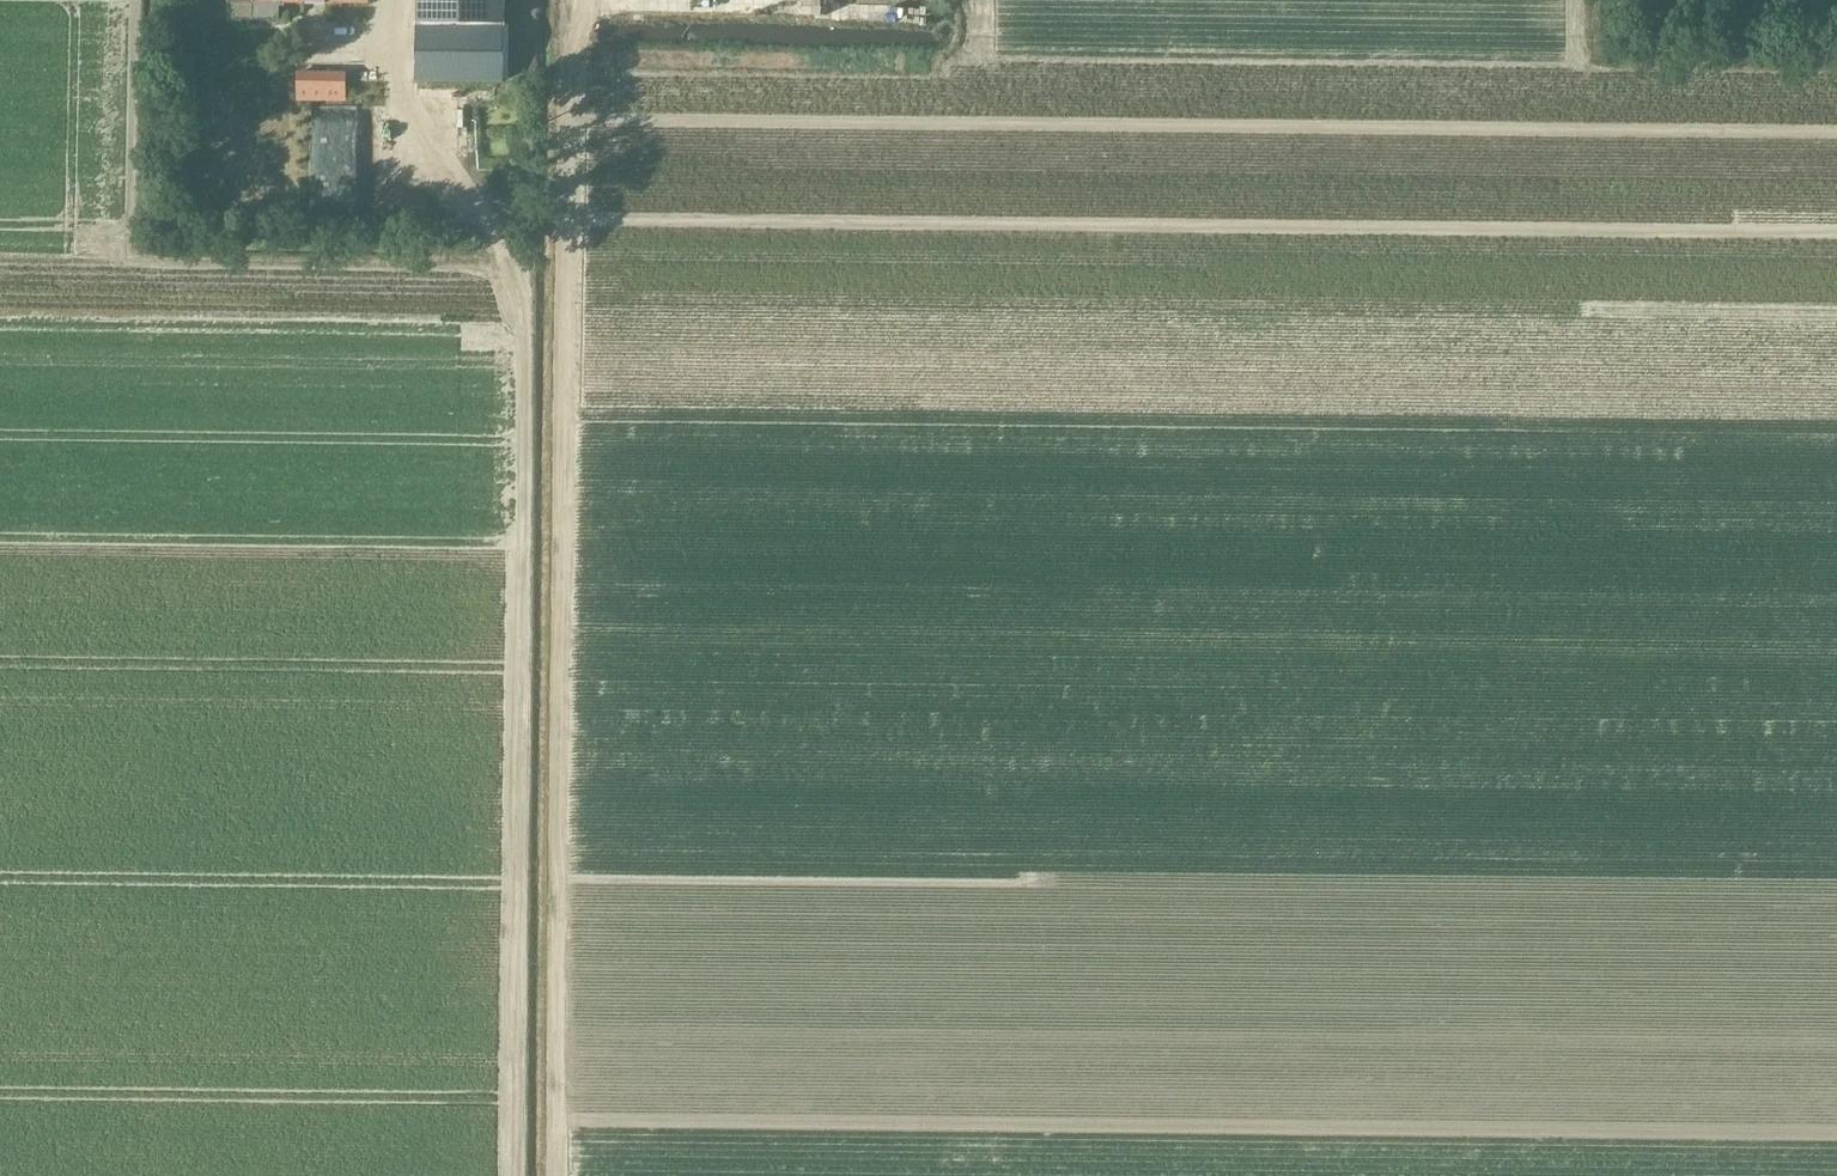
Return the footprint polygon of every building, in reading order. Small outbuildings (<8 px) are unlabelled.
[(368,0),(226,0),(226,18),(278,18),(278,0),(368,1),(368,0)] [(414,79),(502,80),(503,0),(417,0),(417,20),(415,20),(414,79)] [(346,101),(347,74),(296,73),(295,99),(346,101)] [(279,168),(403,165),(402,110),(278,114),(279,168)]
